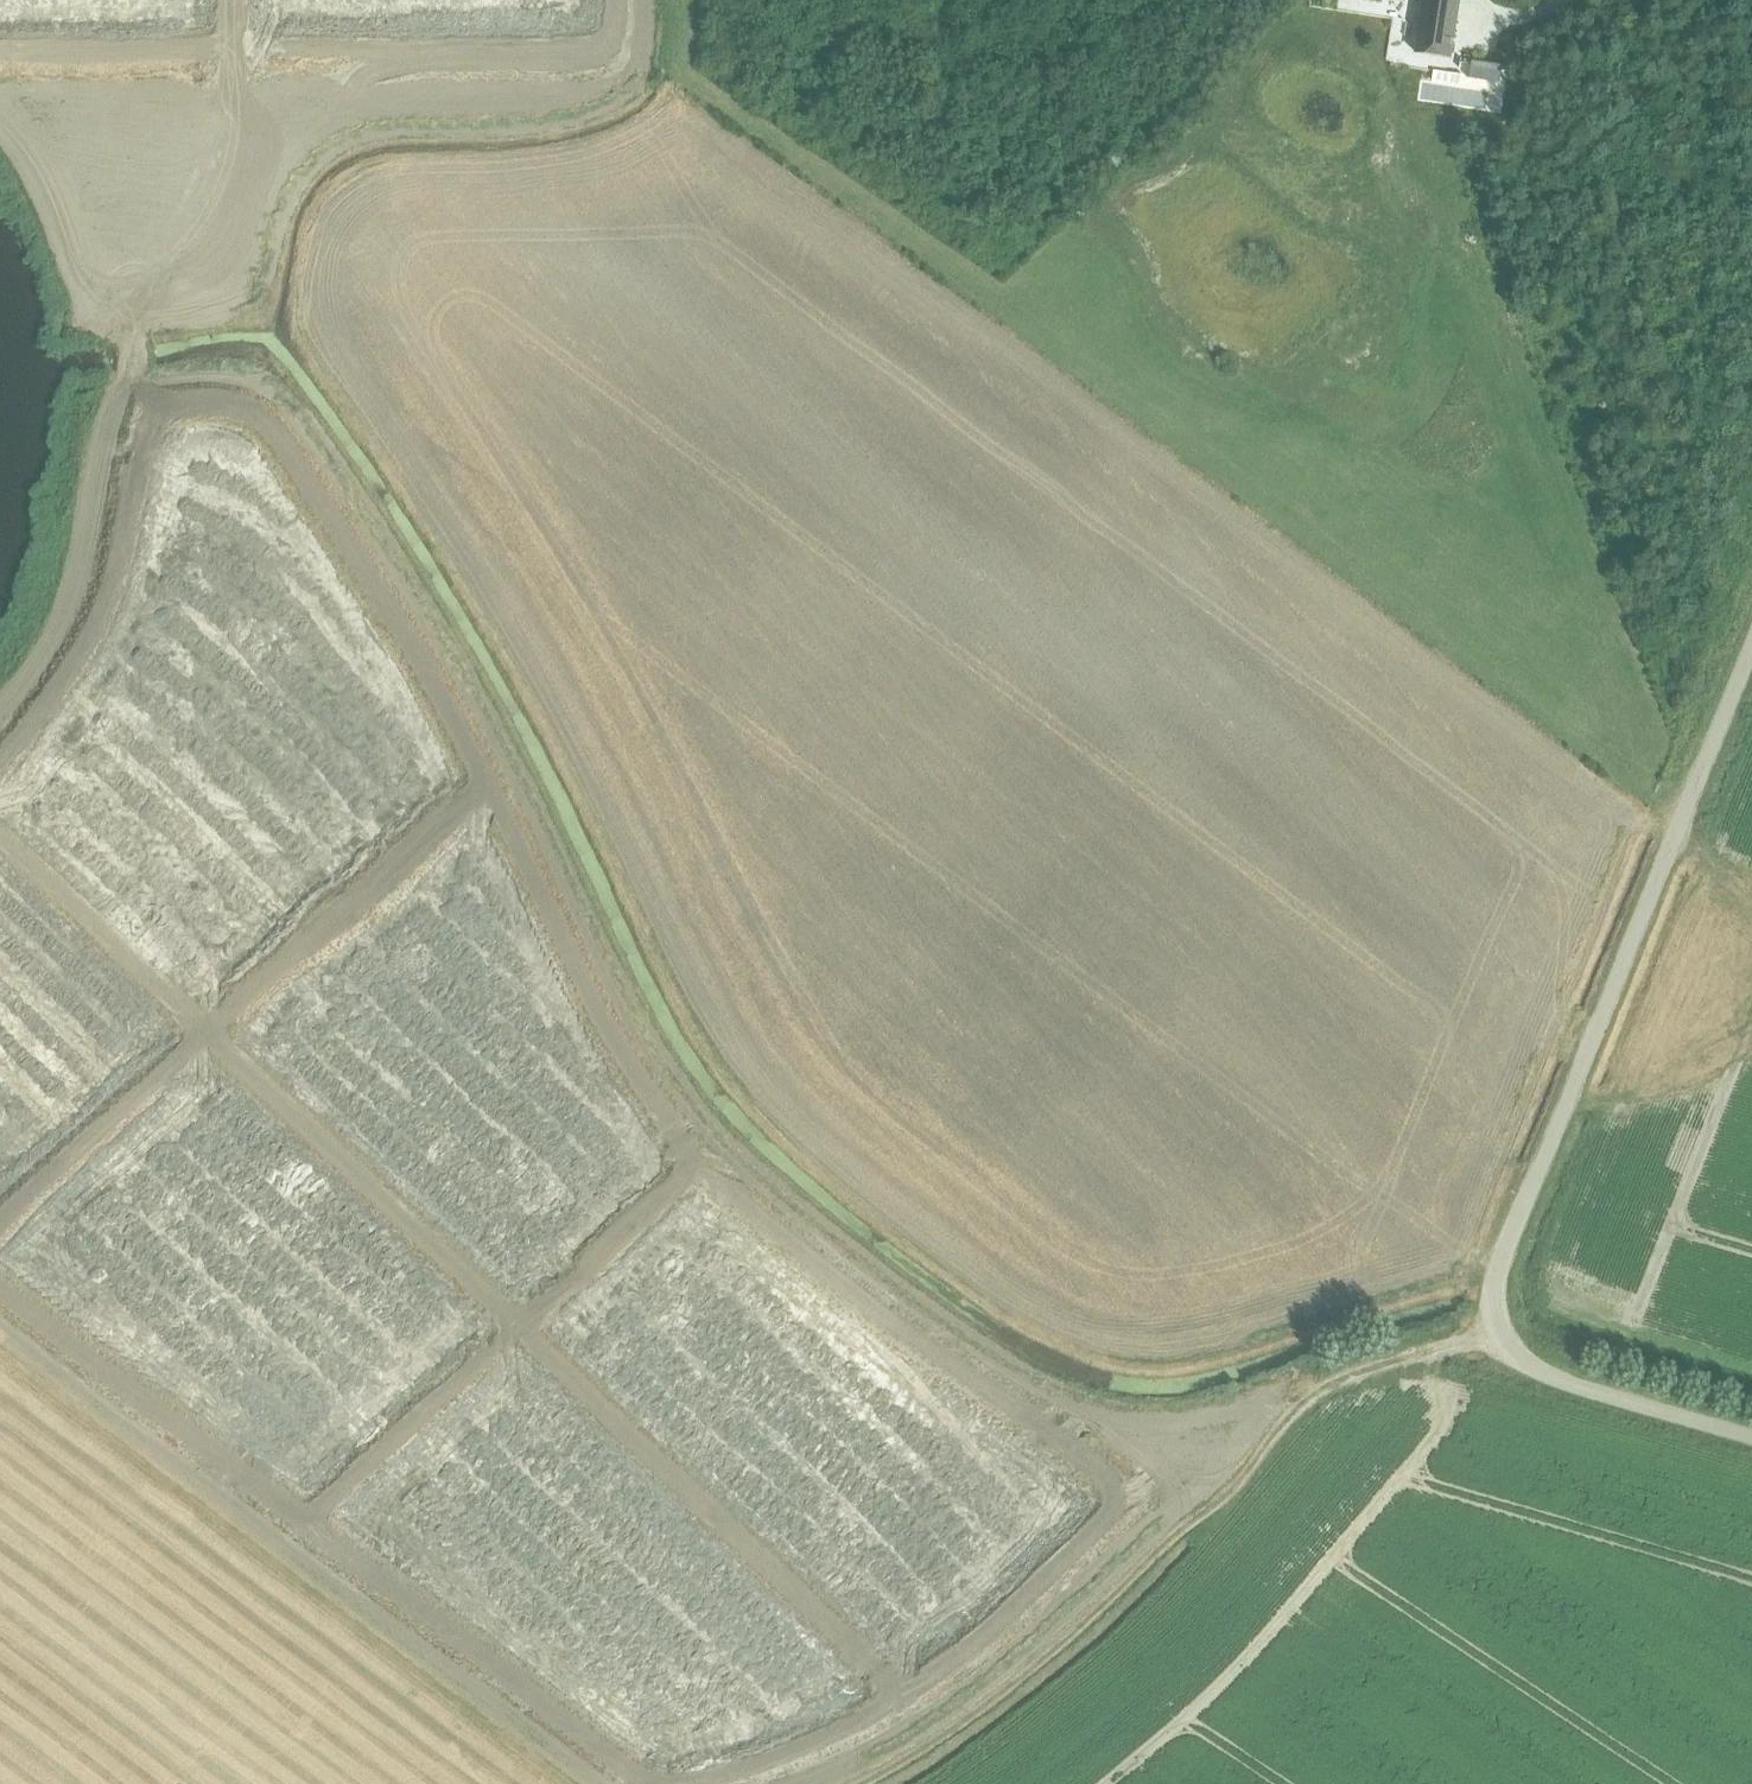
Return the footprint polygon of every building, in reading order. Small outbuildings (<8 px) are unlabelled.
[(1458,0),(1423,0),(1424,0),(1416,53),(1449,58),(1458,0)]
